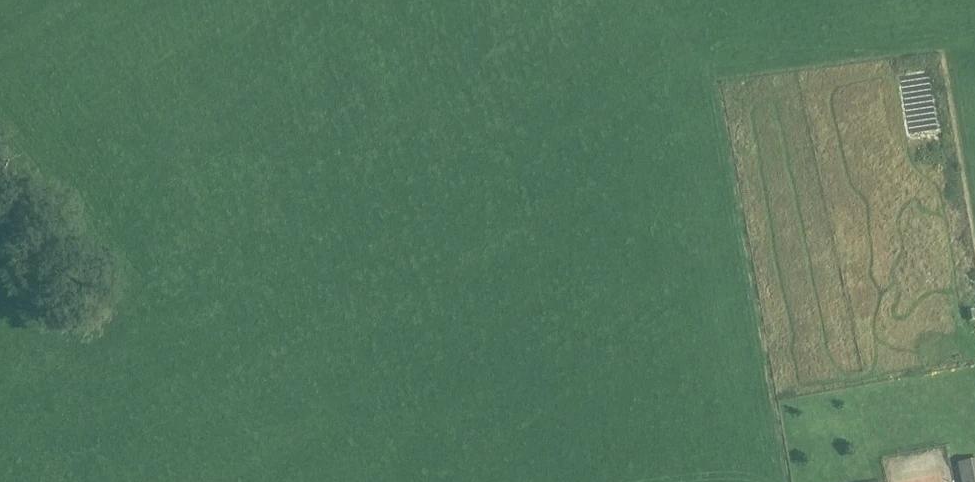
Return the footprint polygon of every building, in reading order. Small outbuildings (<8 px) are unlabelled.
[(962,481),(974,481),(974,460),(958,463),(962,481)]
